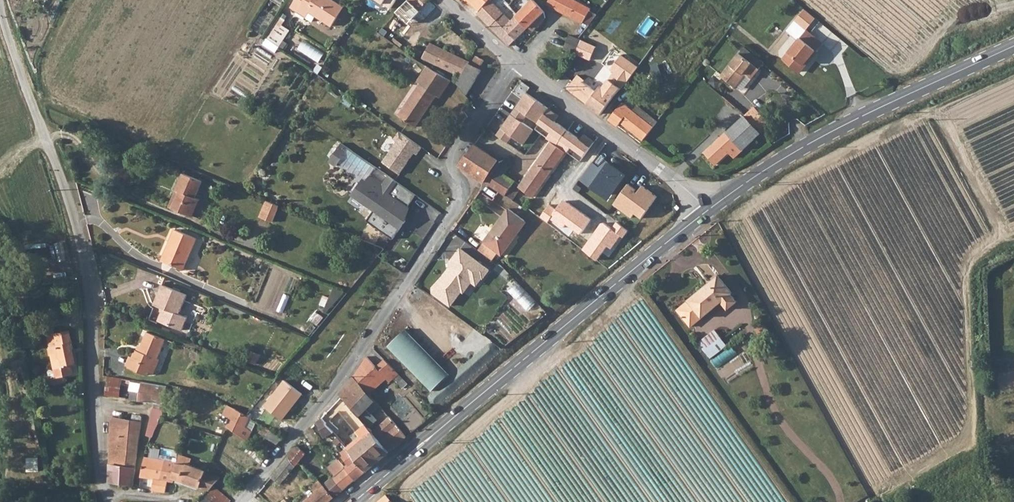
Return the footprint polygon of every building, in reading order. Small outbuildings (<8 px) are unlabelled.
[(332,26),(345,9),(332,0),(296,0),(290,8),(297,13),(303,6),(332,26)] [(429,0),(408,0),(418,10),(429,0)] [(505,0),(489,0),(476,14),(510,45),(531,26),(547,12),(535,0),(533,0),(512,23),(504,16),(512,7),(505,0)] [(549,2),(579,20),(584,22),(592,8),(577,0),(550,0),(549,2)] [(360,16),(371,22),(379,9),(368,2),(360,16)] [(799,22),(810,32),(820,20),(808,11),(799,22)] [(531,26),(535,30),(547,18),(547,12),(531,26)] [(264,44),(279,52),(292,28),(277,21),(264,44)] [(812,59),(814,61),(826,45),(810,32),(785,61),(800,74),(812,59)] [(589,58),(597,46),(580,38),(572,35),(565,49),(589,58)] [(321,62),(326,53),(305,40),(300,49),(321,62)] [(736,87),(759,58),(739,41),(716,71),(736,87)] [(467,64),(466,62),(437,47),(427,60),(466,81),(474,69),(475,68),(467,64)] [(630,80),(639,68),(623,56),(614,68),(630,80)] [(800,74),(801,75),(814,61),(812,59),(800,74)] [(482,62),(479,66),(486,72),(489,68),(482,62)] [(452,82),(432,69),(400,117),(417,128),(438,97),(441,99),(452,82)] [(466,81),(461,90),(469,99),(485,76),(474,69),(466,81)] [(580,74),(569,89),(619,126),(623,121),(646,138),(656,126),(603,86),(598,92),(586,83),(588,80),(580,74)] [(524,112),(540,123),(550,109),(551,108),(528,91),(517,106),(524,112)] [(760,105),(747,115),(762,133),(775,121),(760,105)] [(524,112),(517,106),(502,127),(497,135),(509,142),(514,137),(525,144),(537,129),(520,117),(524,112)] [(574,126),(550,109),(540,123),(570,144),(582,126),(583,124),(578,121),(574,126)] [(747,115),(747,116),(706,152),(717,164),(739,144),(744,150),(762,133),(747,115)] [(398,141),(382,161),(401,174),(416,153),(418,154),(422,146),(400,131),(395,138),(398,141)] [(521,185),(517,183),(510,191),(517,196),(523,189),(534,197),(566,151),(552,142),(521,185)] [(505,197),(510,191),(517,183),(505,174),(494,167),(499,162),(476,145),(461,165),(505,197)] [(611,200),(628,175),(599,155),(582,179),(611,200)] [(499,162),(494,167),(505,174),(509,169),(499,162)] [(170,190),(175,192),(168,208),(187,216),(194,200),(190,198),(197,181),(178,173),(170,190)] [(439,199),(423,188),(382,249),(388,253),(374,274),(388,284),(403,263),(399,260),(439,199)] [(261,216),(275,222),(282,206),(268,200),(261,216)] [(483,243),(502,259),(516,242),(513,240),(526,224),(510,211),(483,243)] [(197,238),(175,229),(163,259),(185,269),(197,238)] [(492,269),(462,247),(450,262),(451,265),(433,286),(433,293),(453,307),(464,292),(466,293),(473,282),(480,287),(492,269)] [(717,269),(679,305),(694,321),(722,294),(730,301),(739,292),(731,284),(732,284),(717,269)] [(531,310),(537,304),(517,283),(511,289),(531,310)] [(187,295),(161,284),(154,304),(163,308),(158,319),(182,329),(187,318),(178,315),(187,295)] [(46,324),(38,326),(41,335),(51,333),(60,368),(54,370),(59,386),(76,381),(74,375),(79,373),(76,364),(81,362),(74,331),(58,335),(54,320),(45,322),(46,324)] [(433,391),(452,374),(408,328),(390,345),(433,391)] [(715,329),(700,343),(714,358),(729,344),(715,329)] [(130,367),(149,374),(151,371),(156,358),(159,358),(167,338),(149,332),(141,352),(137,351),(134,358),(130,367)] [(163,360),(159,358),(156,358),(151,371),(157,374),(163,360)] [(353,392),(361,400),(368,392),(383,376),(376,370),(368,361),(354,375),(346,386),(353,392)] [(376,370),(383,376),(384,375),(387,378),(394,371),(384,362),(376,370)] [(404,390),(410,385),(394,371),(387,378),(393,383),(395,381),(404,390)] [(368,392),(370,395),(387,378),(384,375),(383,376),(368,392)] [(167,405),(172,383),(139,379),(139,381),(113,377),(110,393),(133,397),(133,399),(167,405)] [(301,398),(278,378),(263,397),(286,417),(301,398)] [(353,392),(346,386),(340,394),(346,401),(353,392)] [(370,395),(368,392),(361,400),(353,392),(346,401),(371,427),(378,419),(368,410),(376,401),(370,395)] [(353,453),(367,469),(392,449),(375,431),(371,427),(346,401),(340,394),(321,416),(325,421),(338,409),(368,441),(353,453)] [(229,419),(233,406),(228,403),(224,415),(229,419)] [(166,409),(157,406),(154,417),(161,419),(166,409)] [(246,440),(259,422),(249,415),(233,406),(229,419),(227,428),(246,440)] [(140,422),(131,419),(112,414),(114,480),(134,483),(140,422)] [(325,421),(321,416),(317,421),(321,426),(319,428),(326,438),(335,432),(325,421)] [(392,417),(375,431),(392,449),(409,435),(404,430),(392,417)] [(267,438),(278,444),(283,437),(273,430),(267,438)] [(339,446),(343,442),(339,437),(334,441),(339,446)] [(306,452),(298,444),(288,456),(297,464),(300,460),(306,452)] [(259,463),(262,458),(250,448),(246,453),(259,463)] [(349,465),(347,467),(356,478),(367,469),(353,453),(348,448),(342,453),(344,455),(342,456),(349,465)] [(209,489),(213,485),(220,478),(204,473),(205,470),(191,465),(192,458),(182,456),(183,453),(180,452),(178,460),(178,464),(175,479),(209,489)] [(165,462),(178,464),(178,460),(159,456),(158,460),(165,462)] [(291,472),(297,464),(288,456),(282,464),(291,472)] [(158,460),(145,458),(142,476),(155,479),(163,480),(165,462),(158,460)] [(165,462),(163,480),(155,479),(154,488),(166,491),(169,482),(174,483),(175,479),(178,464),(165,462)] [(335,471),(337,474),(334,477),(344,489),(356,479),(346,468),(343,470),(340,467),(335,471)] [(287,476),(278,470),(272,477),(282,484),(287,476)] [(336,495),(344,489),(334,477),(325,484),(336,495)] [(325,484),(320,480),(313,485),(317,489),(310,497),(315,501),(328,501),(336,495),(325,484)] [(213,485),(209,489),(198,501),(229,501),(230,501),(213,485)]
